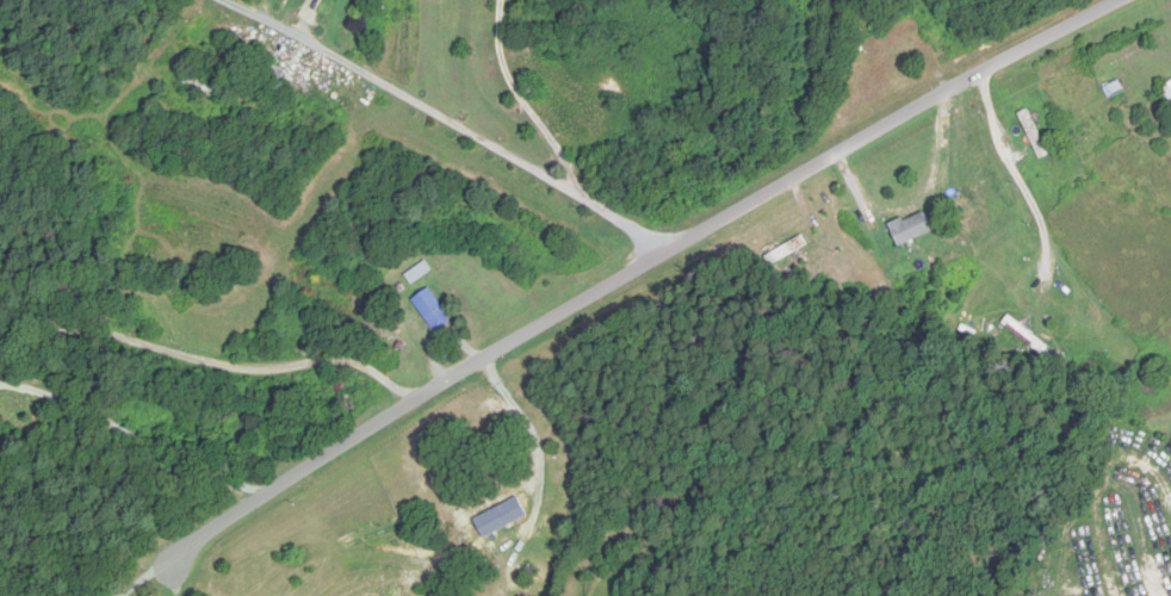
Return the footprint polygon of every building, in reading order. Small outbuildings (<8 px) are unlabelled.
[(186,86),(210,95),(213,88),(189,78),(186,86)] [(1170,102),(1170,83),(1162,91),(1170,102)] [(1019,115),(1041,161),(1051,156),(1029,110),(1019,115)] [(934,234),(927,213),(890,224),(897,246),(934,234)] [(767,257),(773,268),(809,246),(803,235),(767,257)] [(406,275),(413,286),(434,273),(427,262),(406,275)] [(454,323),(431,287),(413,299),(437,334),(454,323)] [(278,401),(267,401),(267,417),(278,417),(278,401)] [(474,509),(476,529),(515,525),(513,505),(474,509)]
